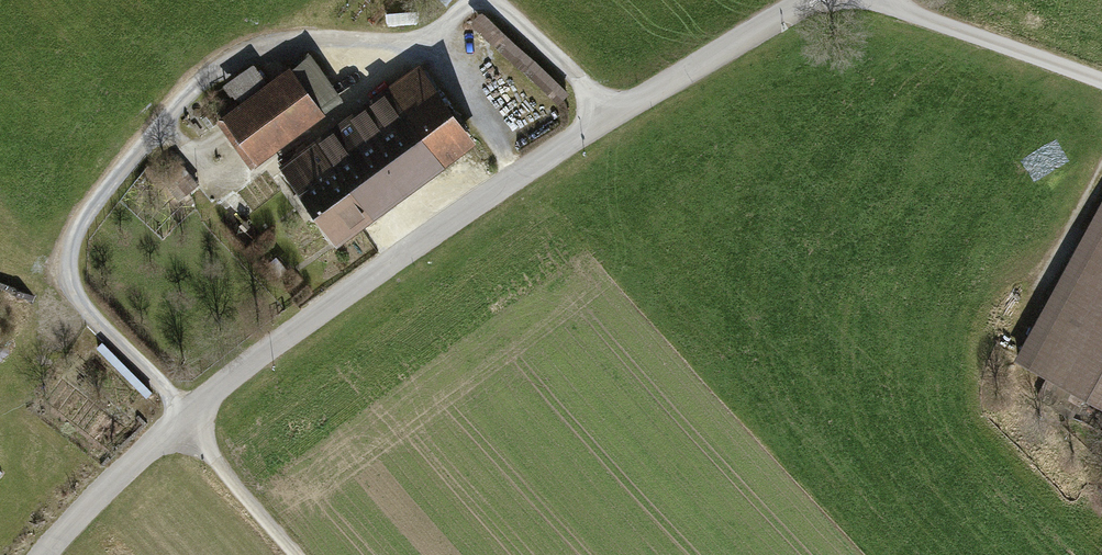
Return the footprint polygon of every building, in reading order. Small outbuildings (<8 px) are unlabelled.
[(418,67),(275,171),(332,249),(475,145),(418,67)] [(216,121),(251,168),(322,116),(288,69),(216,121)] [(1025,371),(1101,414),(1101,234),(1025,371)]
